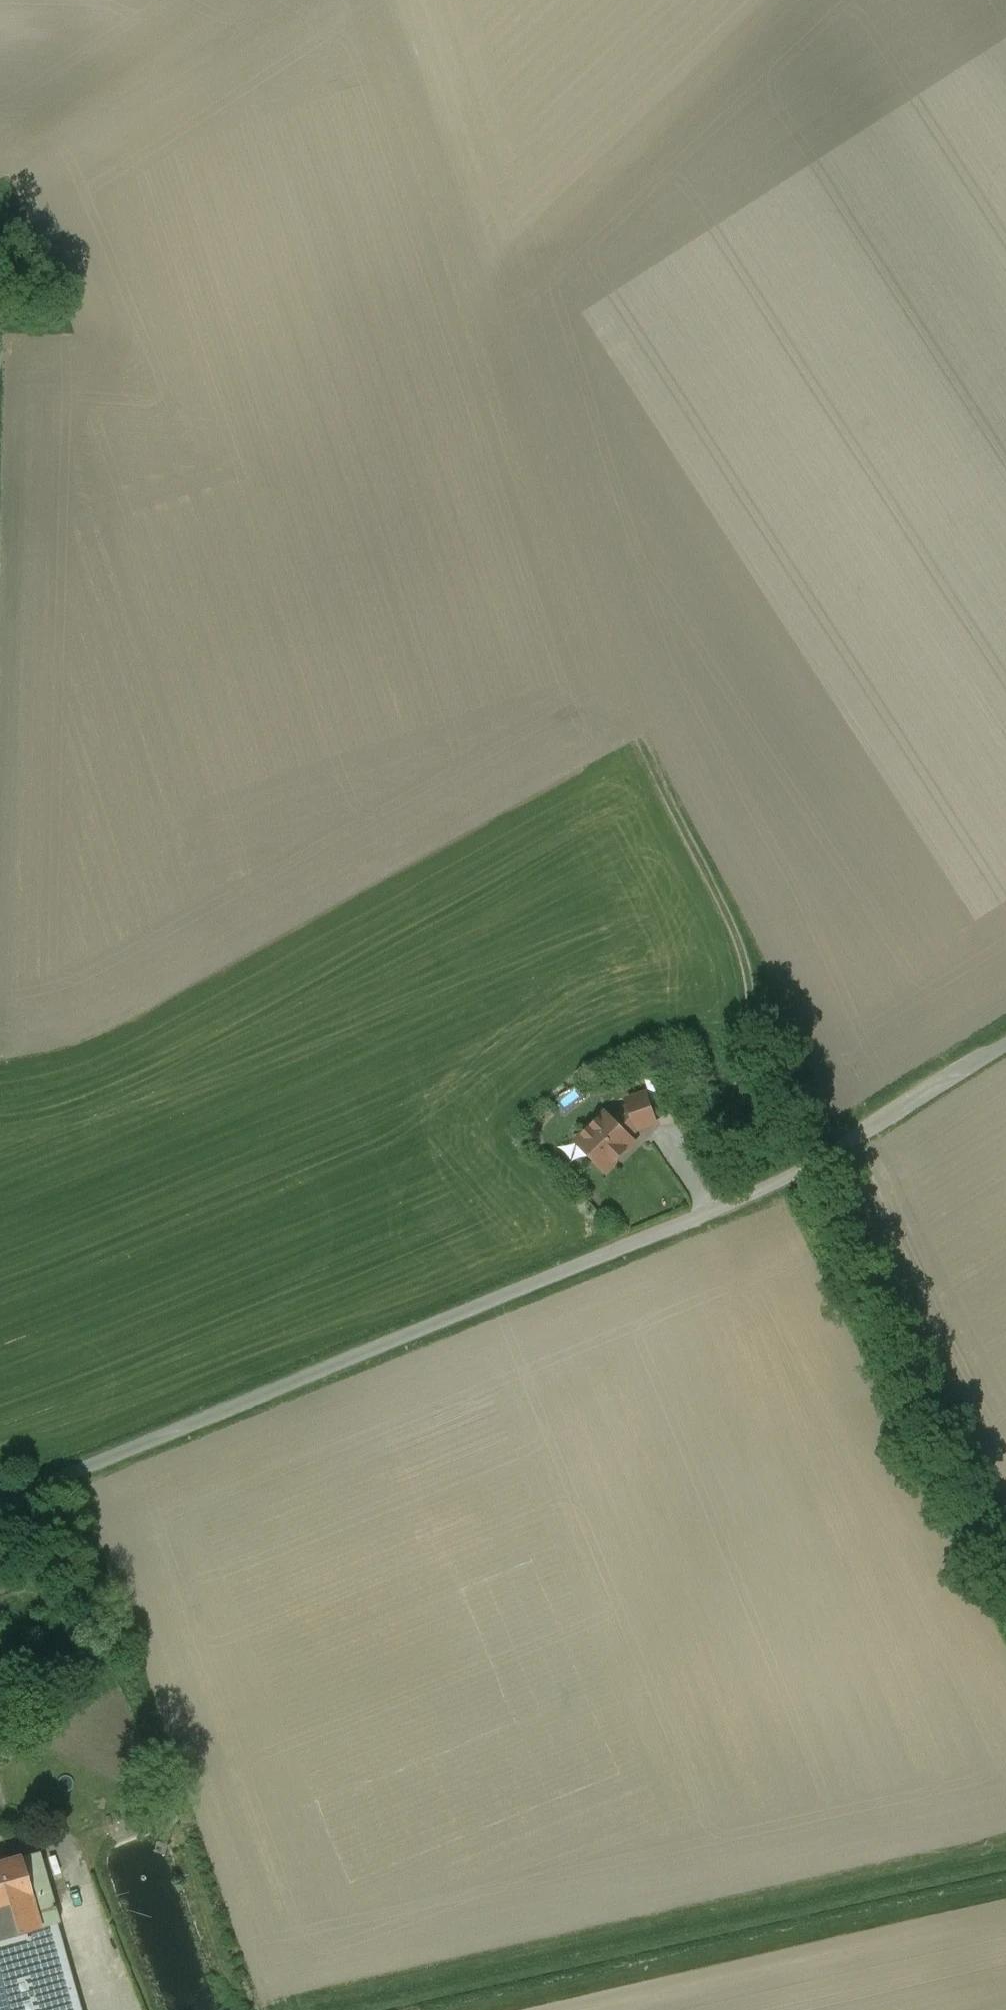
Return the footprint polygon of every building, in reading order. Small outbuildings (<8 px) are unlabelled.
[(645,1094),(627,1100),(629,1106),(613,1122),(628,1137),(637,1129),(655,1122),(645,1094)] [(605,1114),(577,1141),(606,1170),(633,1142),(628,1137),(613,1122),(605,1114)] [(0,1867),(0,1964),(53,1951),(48,1930),(51,1929),(34,1858),(0,1867)] [(53,1951),(0,1964),(0,2009),(68,2009),(53,1951)]
